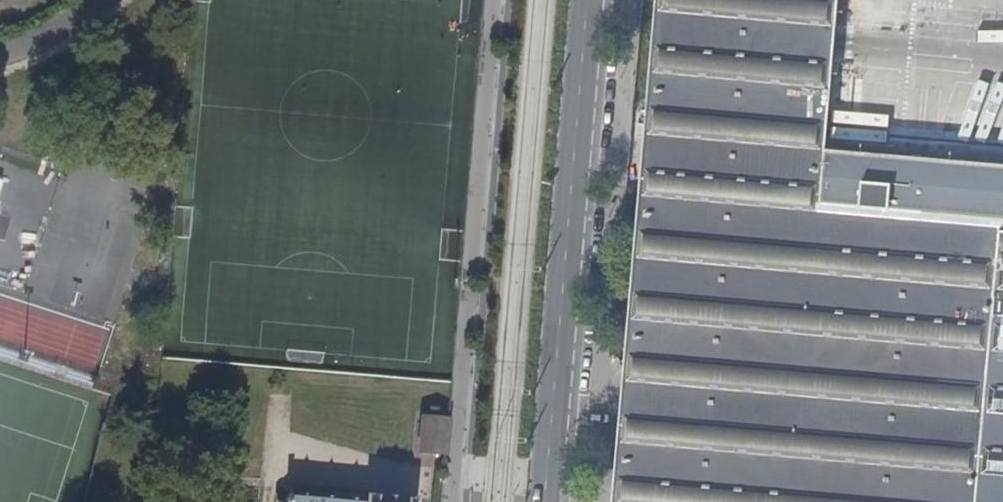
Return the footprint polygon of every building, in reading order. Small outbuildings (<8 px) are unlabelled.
[(616,501),(1002,501),(1002,166),(827,150),(839,0),(659,0),(616,501)] [(450,414),(426,412),(423,452),(447,454),(450,414)] [(291,493),(290,501),(416,501),(417,500),(369,496),(369,500),(291,493)]
